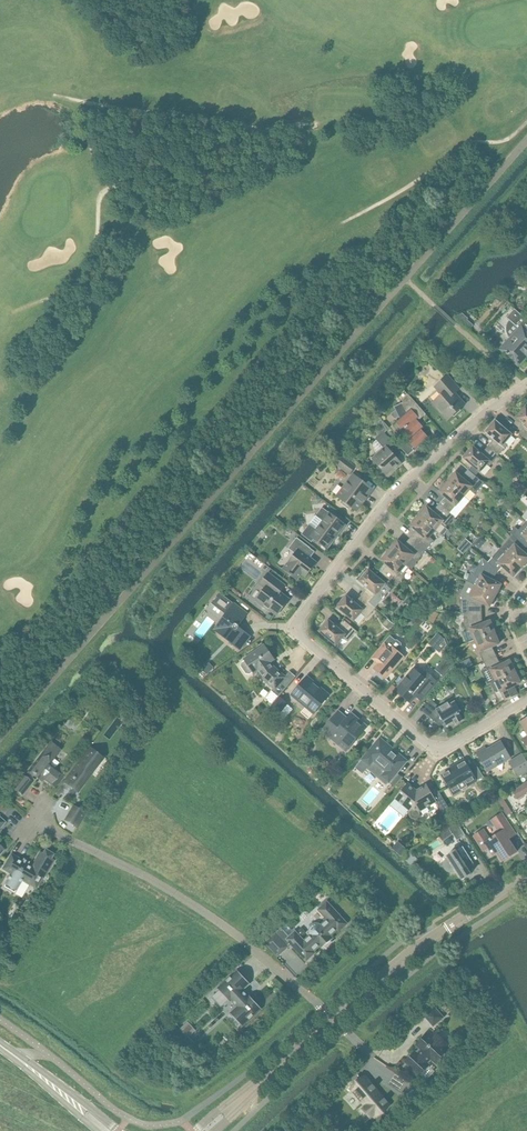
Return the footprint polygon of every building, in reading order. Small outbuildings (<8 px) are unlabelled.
[(498,294),(495,298),(501,303),(504,299),(498,294)] [(526,330),(526,320),(515,309),(507,317),(510,320),(509,322),(508,324),(507,326),(507,328),(507,331),(507,333),(508,335),(509,337),(511,338),(501,349),(518,365),(526,355),(526,331),(526,330)] [(442,395),(432,404),(447,421),(466,404),(455,393),(460,389),(448,375),(435,387),(442,395)] [(396,410),(391,414),(396,419),(399,417),(400,419),(396,422),(404,431),(406,429),(410,438),(409,440),(408,440),(408,441),(414,447),(416,449),(428,438),(421,430),(423,428),(416,420),(418,418),(419,420),(426,414),(408,394),(402,400),(403,402),(394,407),(396,410)] [(526,440),(526,408),(517,418),(522,423),(520,426),(523,428),(519,433),(526,440)] [(381,418),(374,421),(380,428),(383,432),(385,433),(388,431),(387,430),(382,420),(381,418)] [(492,441),(488,447),(499,456),(507,445),(505,443),(511,435),(495,421),(493,423),(491,423),(487,427),(488,430),(486,432),(492,437),(490,439),(492,441)] [(385,433),(383,432),(376,439),(384,448),(373,459),(387,475),(400,463),(390,451),(396,445),(385,433)] [(490,466),(499,456),(488,447),(484,452),(481,449),(479,452),(473,447),(471,449),(469,449),(465,453),(466,456),(464,458),(480,472),(487,464),(490,466)] [(356,467),(342,456),(336,465),(350,475),(356,467)] [(449,481),(448,482),(464,496),(470,489),(474,493),(477,492),(484,484),(468,470),(461,478),(456,473),(455,474),(454,474),(452,474),(449,478),(449,481)] [(350,508),(351,507),(356,511),(373,489),(353,475),(337,496),(343,501),(342,502),(341,504),(348,509),(350,508)] [(464,496),(448,482),(447,484),(447,483),(444,484),(441,488),(441,490),(440,492),(445,496),(439,504),(454,517),(455,517),(450,513),(464,496)] [(420,515),(419,517),(435,530),(441,523),(446,528),(454,517),(439,504),(432,512),(427,507),(426,509),(425,508),(423,509),(420,513),(420,515)] [(311,542),(314,539),(328,549),(346,525),(322,507),(316,516),(322,521),(316,529),(310,524),(302,534),(311,542)] [(435,530),(419,517),(418,518),(415,518),(412,522),(412,524),(411,526),(416,531),(410,538),(425,551),(434,541),(429,537),(435,530)] [(526,522),(519,530),(515,527),(510,532),(513,535),(523,544),(526,547),(526,522)] [(501,549),(522,567),(525,566),(526,564),(526,556),(519,549),(523,544),(513,535),(501,549)] [(478,547),(481,547),(486,541),(481,537),(475,544),(478,547)] [(297,538),(289,548),(295,553),(283,569),(297,580),(302,574),(306,577),(317,563),(306,554),(310,548),(297,538)] [(391,549),(390,551),(406,564),(410,568),(412,570),(417,564),(417,562),(425,551),(410,538),(403,546),(398,541),(397,543),(396,543),(394,543),(391,547),(391,549)] [(501,549),(488,562),(498,572),(503,567),(514,577),(522,567),(501,549)] [(381,572),(381,573),(397,586),(404,578),(404,574),(410,568),(406,564),(390,551),(389,552),(386,552),(383,556),(383,559),(382,560),(383,561),(387,565),(381,572)] [(471,574),(467,581),(495,596),(496,594),(499,594),(501,589),(500,587),(501,585),(494,581),(496,579),(494,577),(498,572),(488,562),(484,559),(476,576),(471,574)] [(361,579),(360,581),(365,586),(363,588),(366,590),(362,596),(376,608),(384,598),(380,595),(381,594),(378,592),(385,584),(369,570),(367,572),(364,572),(361,576),(361,579)] [(265,589),(256,601),(270,612),(271,611),(277,616),(290,599),(281,592),(286,586),(269,573),(260,585),(265,589)] [(495,596),(467,581),(466,583),(467,583),(461,597),(463,598),(460,604),(461,614),(464,614),(482,614),(482,607),(483,604),(490,607),(491,605),(493,604),(496,600),(495,597),(495,596)] [(239,626),(239,625),(247,614),(234,604),(220,593),(217,596),(216,596),(214,600),(212,603),(226,614),(214,630),(240,650),(250,636),(239,627),(239,626)] [(339,605),(338,607),(354,621),(361,613),(363,615),(367,618),(376,608),(362,596),(357,601),(355,599),(352,601),(347,596),(345,598),(342,598),(339,602),(339,605)] [(482,621),(482,614),(464,614),(464,625),(467,632),(471,630),(475,640),(495,633),(494,631),(495,629),(493,624),(491,623),(490,621),(483,624),(482,621)] [(357,631),(344,620),(339,625),(337,623),(334,625),(329,621),(320,631),(325,635),(324,636),(325,638),(329,641),(331,641),(336,645),(343,637),(348,642),(357,631)] [(393,624),(388,620),(383,626),(388,630),(393,624)] [(481,655),(484,662),(497,656),(494,651),(492,647),(499,644),(498,642),(499,642),(500,640),(498,635),(496,634),(495,634),(495,633),(475,640),(481,655)] [(439,634),(430,645),(435,649),(439,645),(444,639),(439,634)] [(398,641),(396,641),(390,636),(372,658),(378,663),(373,668),(386,679),(405,657),(400,653),(402,650),(402,644),(398,641)] [(242,663),(241,666),(246,674),(250,674),(253,672),(254,674),(257,671),(262,679),(275,689),(273,691),(279,696),(287,687),(287,686),(282,682),(286,677),(275,667),(270,660),(273,658),(264,645),(244,659),(245,660),(242,663)] [(444,649),(439,645),(435,649),(440,653),(444,649)] [(489,667),(496,681),(515,672),(514,670),(515,670),(516,668),(513,663),(511,662),(511,663),(510,661),(503,664),(502,661),(499,662),(497,656),(484,662),(487,669),(489,667)] [(209,663),(200,671),(205,677),(214,668),(209,663)] [(421,676),(413,669),(395,690),(411,703),(417,696),(422,701),(437,682),(425,672),(421,676)] [(515,672),(496,681),(491,683),(495,693),(500,690),(505,701),(518,695),(514,686),(520,683),(520,681),(521,679),(518,674),(516,673),(515,672)] [(307,676),(291,695),(314,714),(330,695),(307,676)] [(469,685),(473,692),(477,689),(473,682),(469,685)] [(481,693),(491,697),(493,691),(490,690),(491,687),(485,685),(481,693)] [(479,689),(472,693),(478,705),(485,702),(479,689)] [(280,697),(270,708),(278,715),(287,704),(280,697)] [(432,700),(422,711),(428,716),(438,725),(444,722),(446,726),(453,722),(455,725),(463,720),(459,713),(461,711),(455,701),(449,705),(448,702),(438,709),(436,707),(437,705),(432,700)] [(339,711),(322,731),(339,745),(342,741),(349,748),(367,727),(352,714),(347,719),(339,711)] [(380,738),(362,760),(370,766),(373,762),(385,771),(381,776),(389,783),(407,761),(380,738)] [(485,747),(477,752),(487,771),(510,757),(501,742),(487,750),(485,747)] [(308,753),(312,748),(308,744),(304,749),(308,753)] [(20,774),(10,785),(22,794),(31,783),(29,781),(34,775),(38,779),(40,776),(55,788),(64,776),(49,764),(58,752),(49,745),(24,777),(20,774)] [(91,747),(64,781),(77,791),(78,792),(84,785),(93,774),(96,776),(103,768),(104,769),(107,765),(106,763),(108,761),(91,748),(92,747),(91,747)] [(526,770),(526,761),(523,755),(511,762),(519,775),(526,770)] [(454,794),(483,777),(477,767),(471,771),(464,760),(455,765),(456,767),(442,775),(454,794)] [(394,787),(402,778),(399,775),(391,784),(394,787)] [(512,791),(517,800),(526,794),(526,782),(512,791)] [(396,798),(390,805),(404,816),(409,810),(410,810),(410,811),(410,812),(409,812),(409,813),(409,814),(409,815),(409,816),(410,816),(410,817),(410,818),(411,818),(411,819),(412,819),(413,819),(414,820),(415,820),(416,819),(417,819),(418,819),(418,818),(419,818),(419,817),(420,816),(420,815),(420,814),(420,813),(420,812),(419,811),(436,802),(436,801),(430,791),(427,785),(416,791),(408,784),(396,798)] [(498,801),(507,816),(513,812),(503,798),(498,801)] [(447,829),(449,828),(458,823),(451,811),(444,800),(437,804),(443,814),(441,816),(441,818),(442,820),(447,829)] [(84,813),(74,806),(66,820),(76,826),(84,813)] [(484,851),(488,848),(493,855),(496,852),(502,862),(517,852),(508,839),(516,834),(502,814),(494,819),(502,831),(491,838),(491,837),(489,838),(483,829),(474,835),(484,851)] [(458,823),(449,828),(449,829),(450,828),(457,839),(464,835),(465,836),(466,835),(458,823)] [(445,831),(438,835),(443,841),(448,838),(445,831)] [(406,850),(398,843),(393,849),(401,856),(406,850)] [(444,864),(444,865),(444,866),(444,867),(445,868),(445,869),(446,869),(446,870),(447,870),(447,871),(448,871),(448,872),(449,872),(450,872),(451,872),(452,872),(453,872),(454,872),(455,872),(455,871),(456,871),(457,871),(462,880),(465,878),(468,876),(471,874),(470,873),(470,872),(471,872),(471,871),(472,871),(472,870),(473,870),(473,869),(474,868),(474,867),(474,866),(474,865),(474,864),(473,863),(473,862),(473,861),(472,861),(463,846),(456,851),(455,851),(447,856),(448,858),(447,858),(446,859),(446,860),(445,860),(445,861),(445,862),(444,862),(444,863),(444,864)] [(8,888),(7,889),(10,890),(11,890),(15,892),(22,880),(31,885),(37,889),(43,878),(54,860),(52,859),(50,857),(50,854),(47,852),(45,853),(44,854),(42,853),(40,852),(34,863),(36,864),(34,868),(28,865),(21,861),(11,855),(3,869),(11,873),(3,885),(8,888)] [(282,928),(276,933),(288,946),(291,943),(307,960),(314,953),(312,951),(320,944),(323,947),(325,946),(331,941),(332,939),(329,936),(337,929),(339,930),(346,924),(327,903),(320,910),(329,919),(321,927),(319,925),(316,925),(313,926),(311,927),(310,930),(311,933),(312,935),(304,942),(295,933),(294,933),(290,937),(282,928)] [(276,933),(265,943),(278,956),(288,947),(288,946),(276,933)] [(220,990),(212,997),(221,1007),(228,1000),(230,1002),(231,1000),(238,1007),(230,1013),(233,1016),(233,1017),(239,1024),(240,1023),(242,1026),(262,1008),(250,995),(249,996),(243,990),(250,983),(238,970),(218,989),(220,990)] [(444,1017),(435,1007),(425,1016),(433,1026),(444,1017)] [(421,1050),(417,1054),(415,1052),(405,1062),(411,1067),(410,1069),(418,1076),(429,1065),(427,1063),(431,1059),(435,1063),(438,1060),(439,1061),(441,1061),(446,1057),(446,1055),(444,1053),(449,1048),(447,1046),(449,1045),(434,1031),(433,1032),(430,1030),(416,1045),(421,1050)] [(362,1079),(350,1089),(365,1106),(363,1108),(371,1118),(373,1116),(375,1118),(390,1105),(371,1082),(365,1076),(362,1079)] [(406,1080),(398,1091),(409,1099),(421,1091),(420,1090),(406,1080)]
